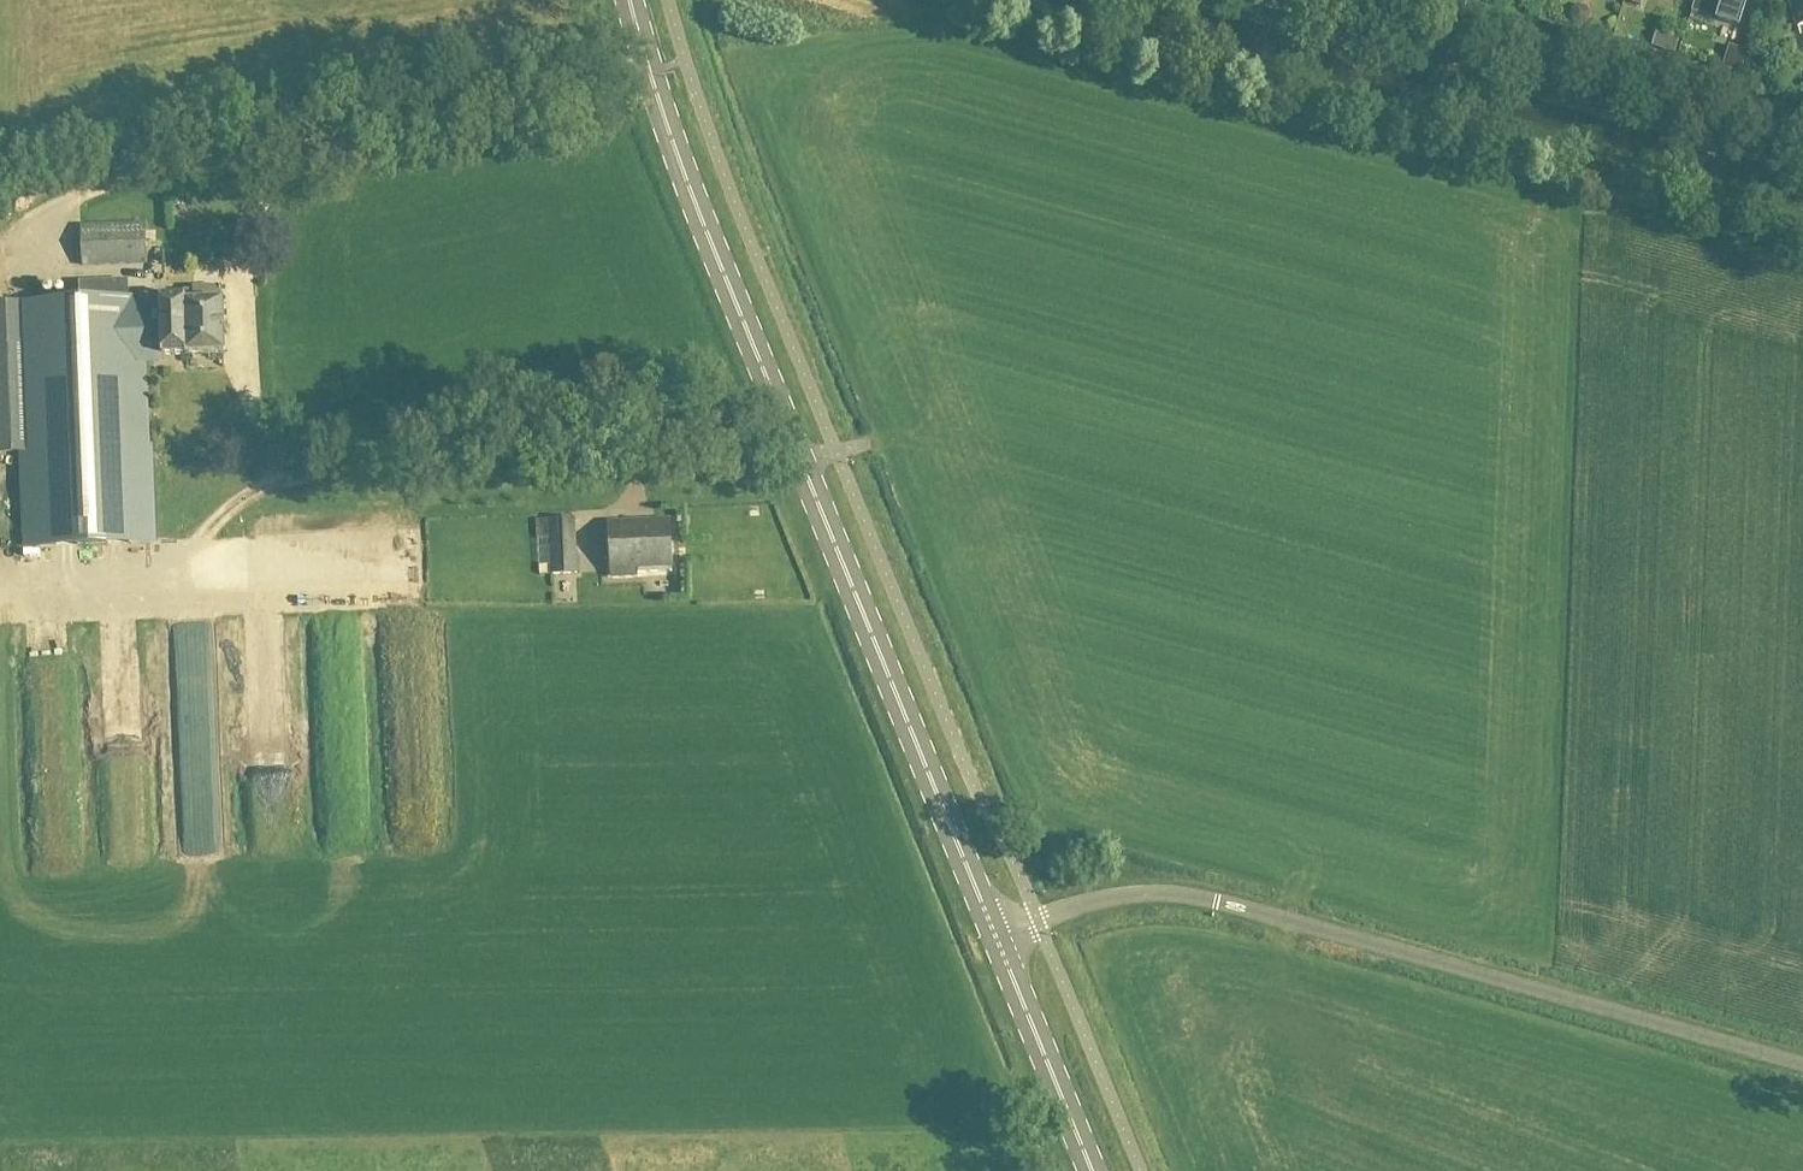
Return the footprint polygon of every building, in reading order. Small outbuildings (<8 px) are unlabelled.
[(1717,22),(1722,8),(1742,14),(1746,0),(1695,0),(1691,14),(1717,22)] [(1797,30),(1802,28),(1802,0),(1788,0),(1797,30)] [(81,267),(146,265),(144,225),(80,227),(81,267)] [(185,357),(183,298),(126,301),(125,283),(78,285),(79,302),(0,305),(0,452),(17,451),(21,546),(149,542),(146,445),(144,445),(141,363),(161,362),(161,357),(185,357)] [(183,298),(185,357),(223,355),(221,303),(220,303),(219,290),(192,291),(192,293),(183,294),(183,298)] [(551,576),(577,575),(574,520),(536,522),(536,539),(549,540),(551,576)] [(637,575),(672,573),(670,522),(609,525),(611,571),(637,570),(637,575)] [(105,655),(106,690),(146,688),(145,654),(105,655)]
